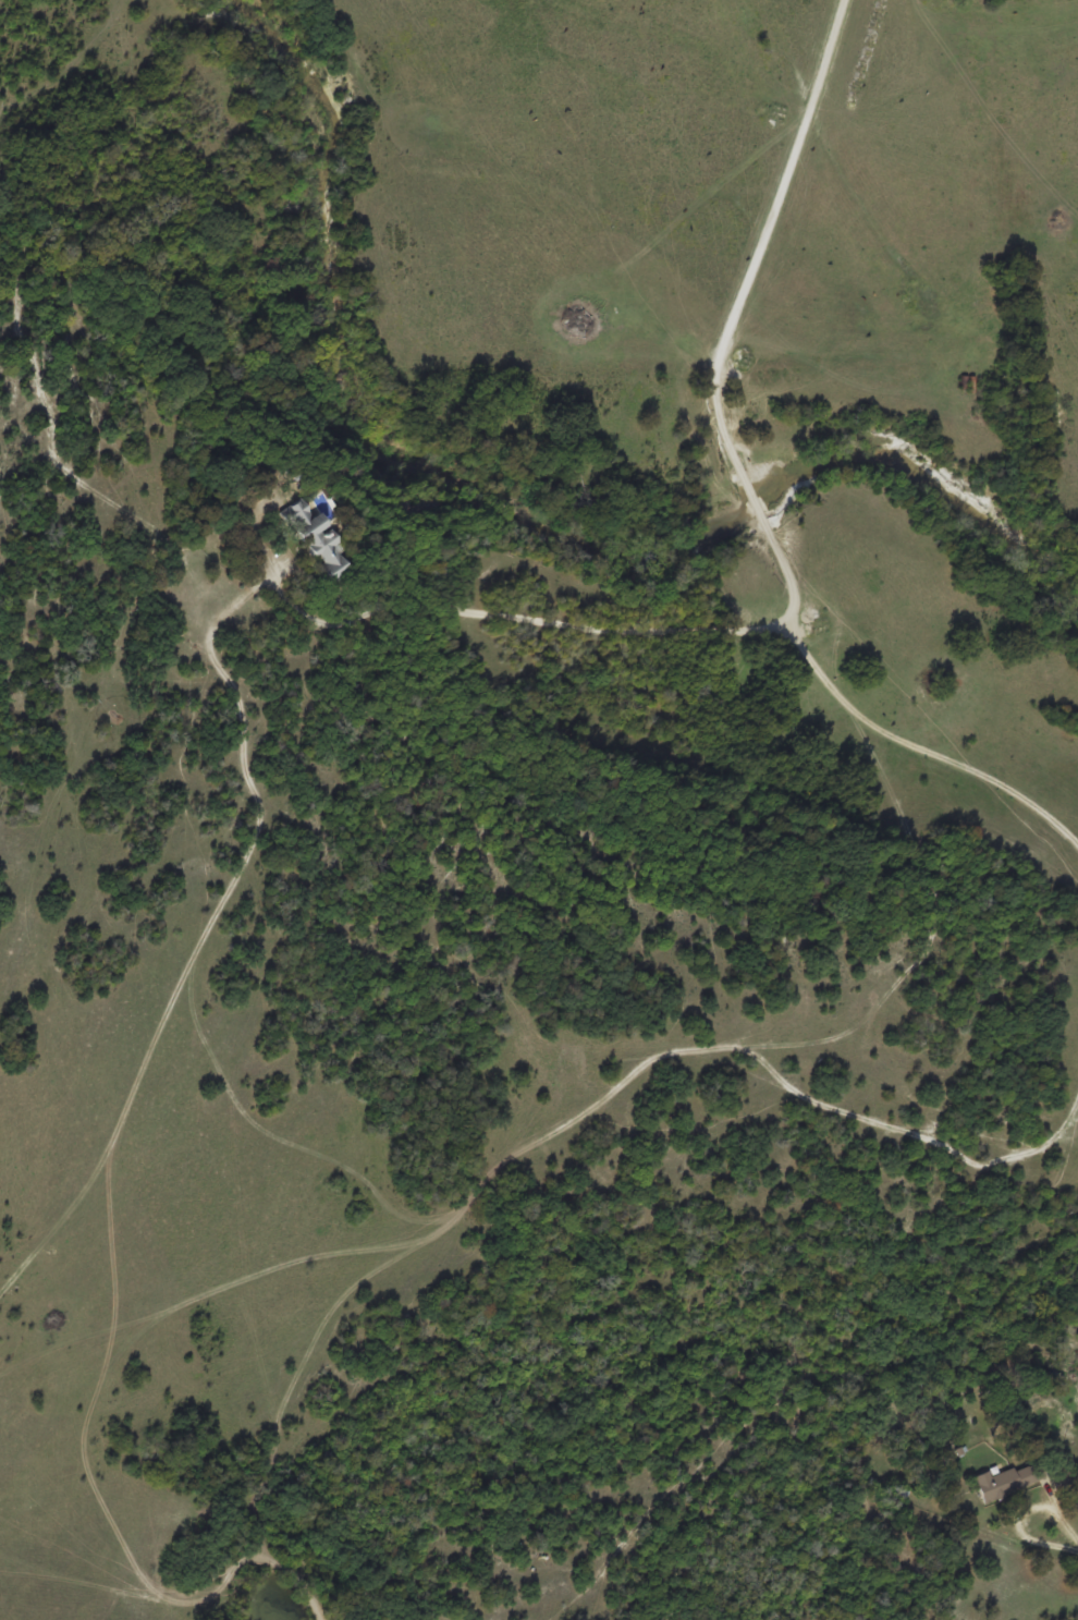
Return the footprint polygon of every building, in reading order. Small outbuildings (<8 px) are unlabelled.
[(284,510),(300,529),(313,517),(297,499),(284,510)] [(296,536),(333,585),(356,568),(318,519),(296,536)] [(982,1501),(1045,1478),(1038,1457),(975,1480),(982,1501)]
